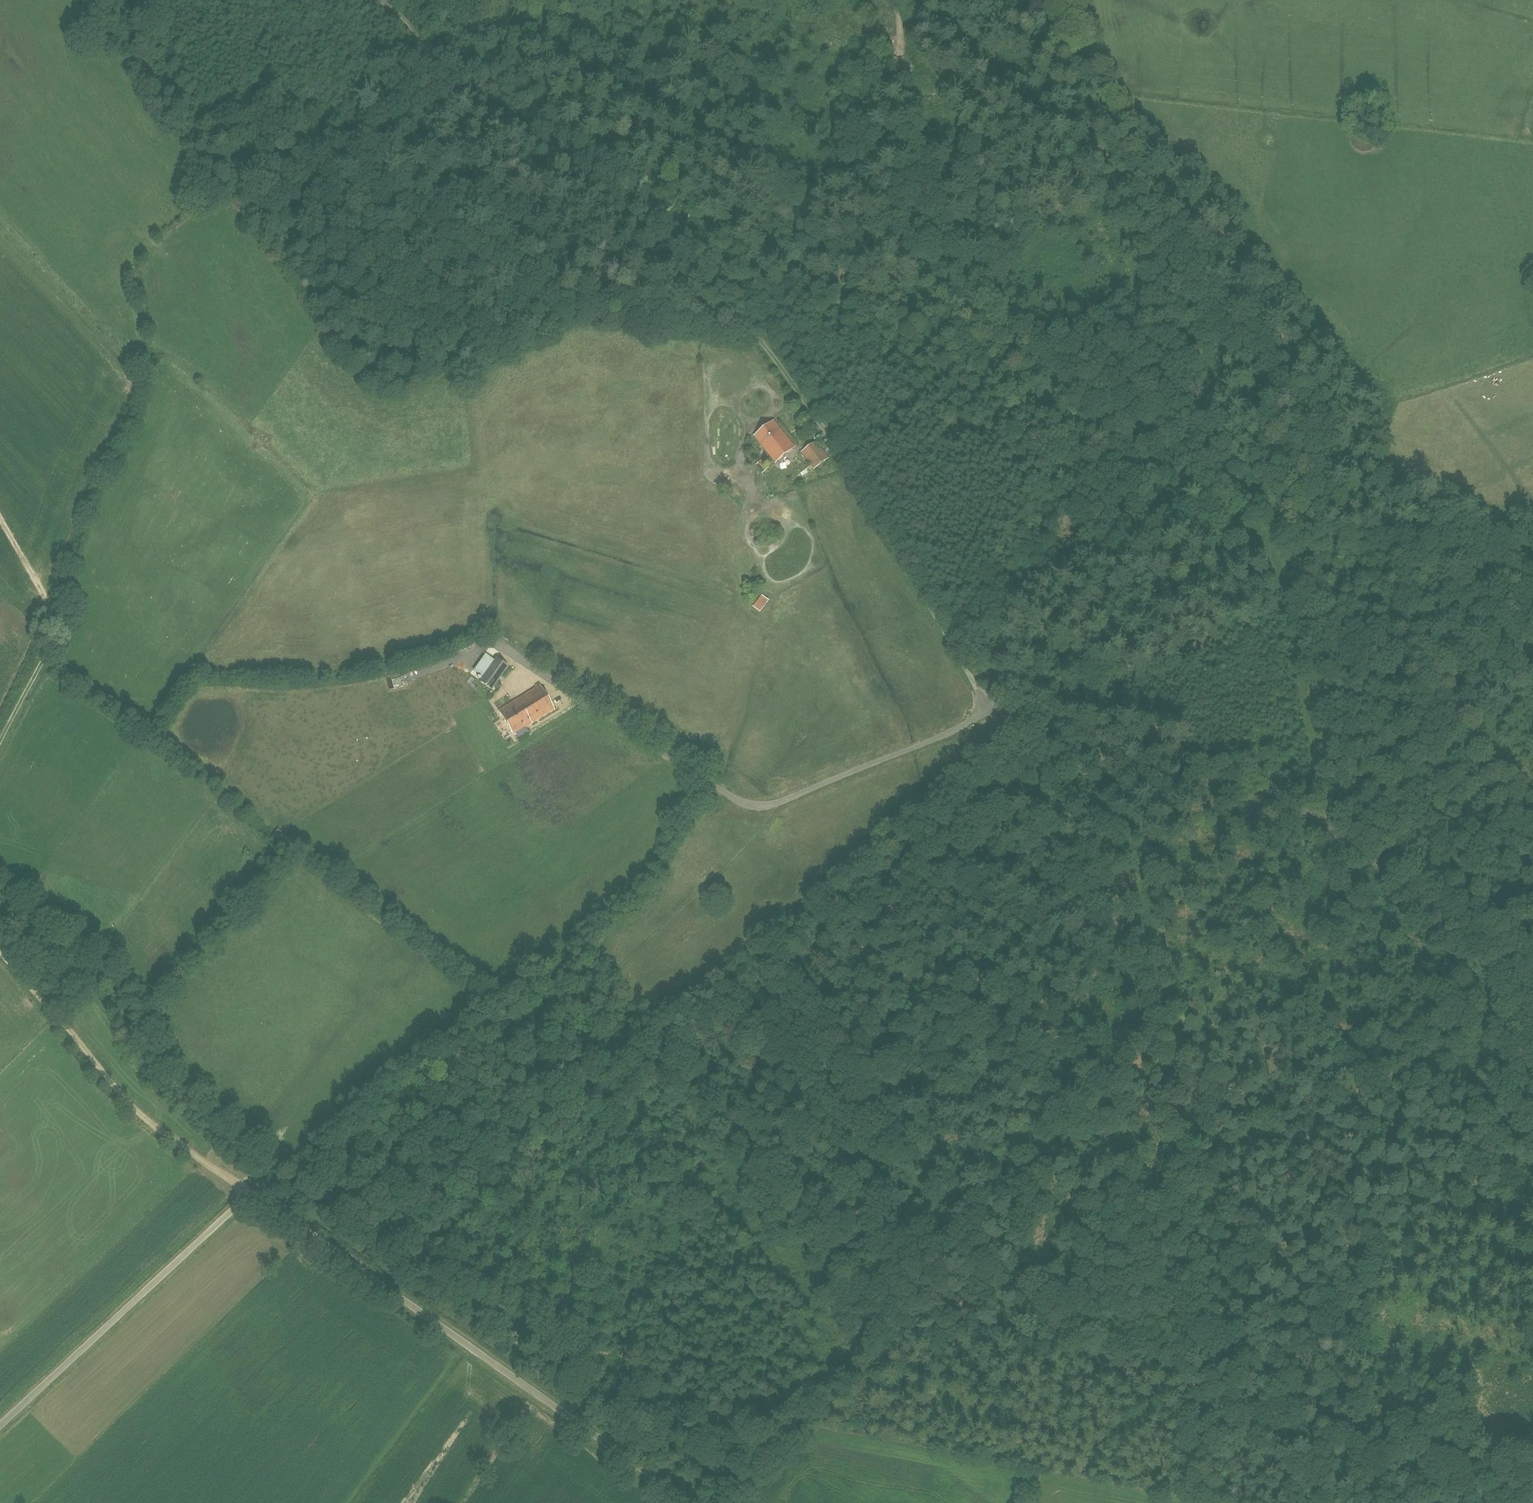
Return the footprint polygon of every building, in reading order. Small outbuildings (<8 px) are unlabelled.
[(776,462),(795,448),(774,421),(755,436),(776,462)] [(814,469),(828,458),(816,441),(802,452),(814,469)] [(762,473),(768,469),(761,460),(755,465),(762,473)] [(760,612),(769,600),(762,594),(753,606),(760,612)] [(501,675),(490,667),(480,682),(491,690),(501,675)] [(553,710),(551,705),(552,705),(543,690),(542,691),(539,686),(498,711),(513,734),(553,710)] [(369,725),(374,723),(371,714),(365,715),(369,725)] [(472,723),(451,737),(455,742),(476,728),(472,723)]
